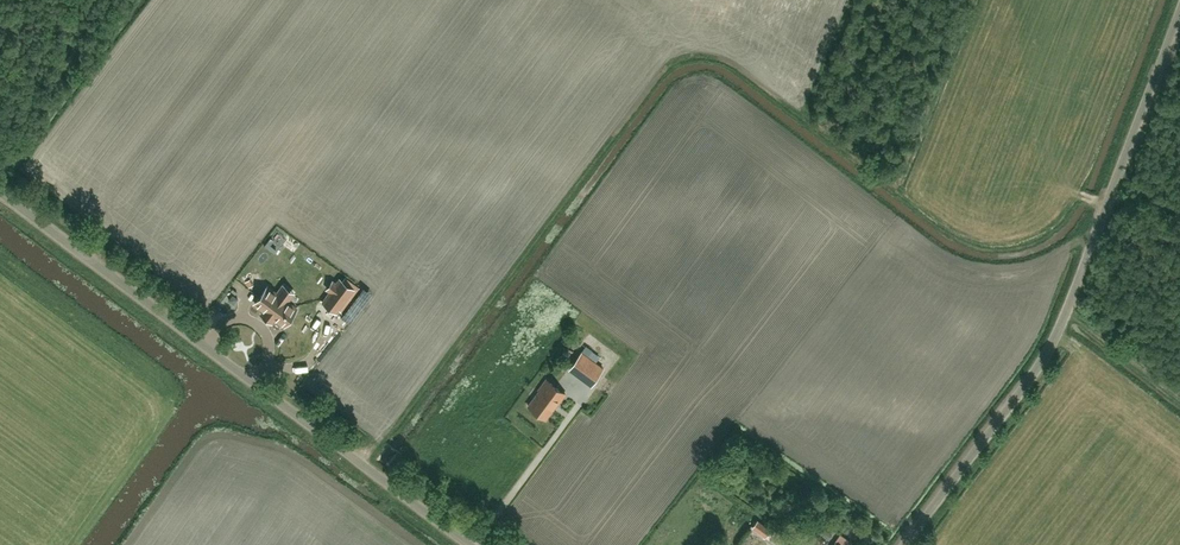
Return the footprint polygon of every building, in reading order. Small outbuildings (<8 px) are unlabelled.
[(336,283),(335,282),(329,290),(330,291),(323,302),(336,311),(353,289),(340,279),(336,283)] [(284,325),(296,308),(287,301),(293,292),(283,284),(277,293),(268,287),(255,303),(264,310),(261,314),(271,322),(274,318),(284,325)] [(262,322),(265,318),(253,308),(249,312),(262,322)] [(574,361),(570,367),(579,374),(592,383),(603,369),(581,352),(574,361)] [(538,391),(528,406),(545,418),(556,404),(557,405),(565,393),(546,379),(537,391),(538,391)] [(603,389),(610,391),(613,385),(606,382),(603,389)] [(760,519),(753,526),(767,538),(774,531),(760,519)] [(830,540),(834,536),(823,526),(819,531),(830,540)]
